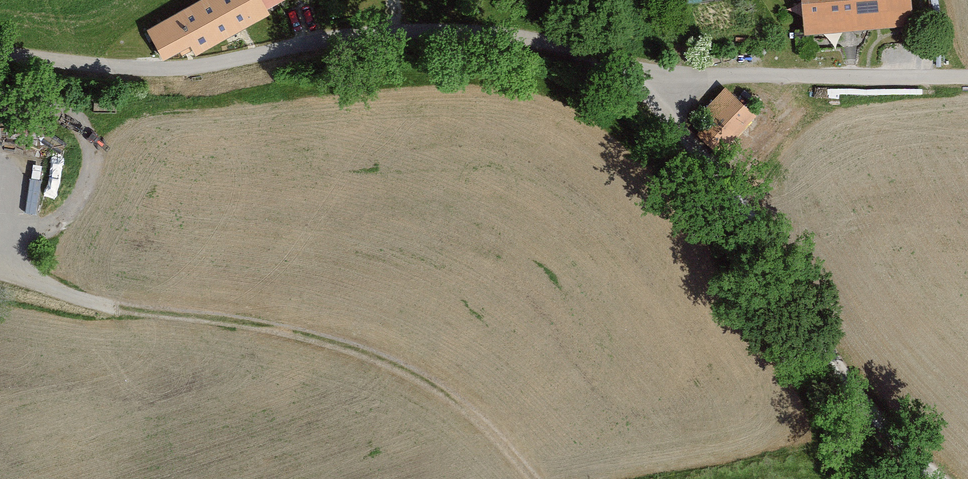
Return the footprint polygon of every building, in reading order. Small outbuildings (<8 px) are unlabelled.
[(147,31),(164,61),(189,47),(195,58),(298,0),(202,0),(147,31)] [(911,0),(801,0),(803,36),(913,28),(911,0)] [(756,118),(725,91),(695,125),(726,152),(756,118)]
